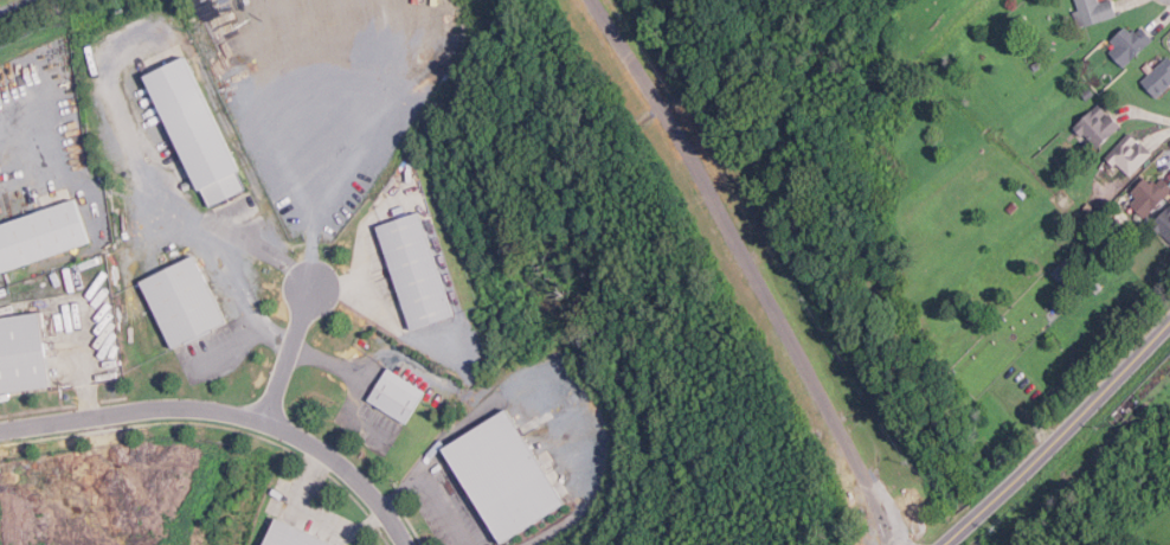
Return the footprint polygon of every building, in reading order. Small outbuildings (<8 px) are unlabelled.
[(1100,4),(1099,0),(1074,0),(1082,27),(1119,17),(1114,0),(1110,0),(1100,4)] [(1132,33),(1126,27),(1112,40),(1118,46),(1111,53),(1125,68),(1155,38),(1140,25),(1132,33)] [(149,75),(191,56),(244,171),(242,172),(250,190),(212,207),(149,75)] [(1169,56),(1143,82),(1159,98),(1169,87),(1169,57),(1169,56)] [(1121,126),(1099,103),(1076,126),(1099,148),(1121,126)] [(1107,154),(1130,177),(1152,153),(1130,132),(1107,154)] [(1153,171),(1127,197),(1148,217),(1169,194),(1169,187),(1153,171)] [(5,271),(0,257),(0,226),(79,199),(94,242),(5,271)] [(1153,224),(1169,240),(1169,206),(1153,224)] [(379,227),(414,331),(457,316),(423,213),(379,227)] [(230,322),(176,348),(146,282),(199,256),(230,322)] [(54,387),(0,395),(0,320),(44,314),(54,387)] [(427,392),(409,424),(369,400),(390,368),(427,392)] [(446,445),(510,406),(571,502),(507,541),(446,445)] [(281,515),(343,544),(266,544),(281,515)]
